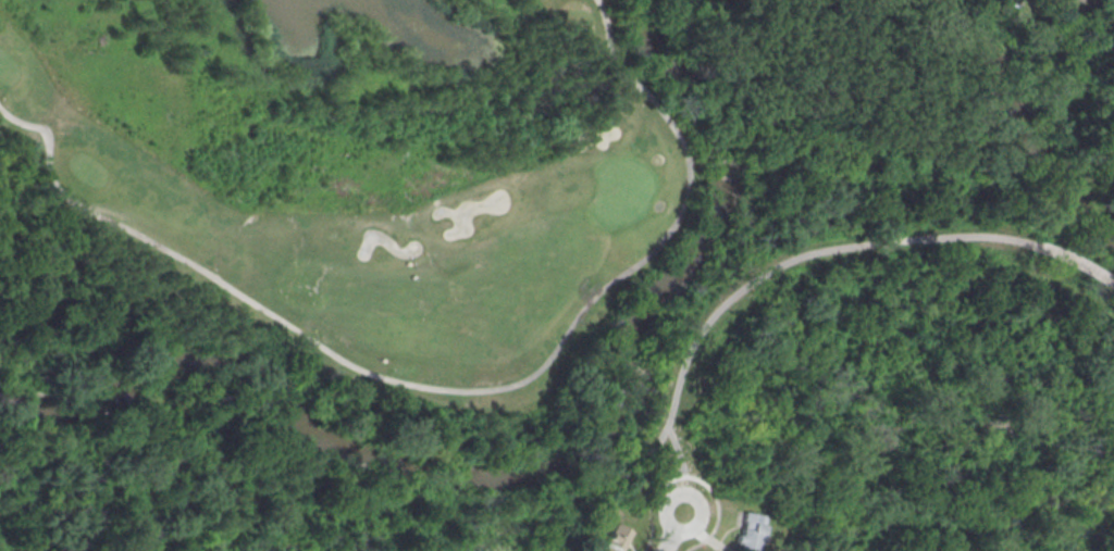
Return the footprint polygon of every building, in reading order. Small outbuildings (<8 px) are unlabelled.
[(743,512),(738,550),(747,550),(760,550),(766,516),(743,512)] [(613,550),(619,550),(628,531),(610,523),(600,545),(613,550)]
